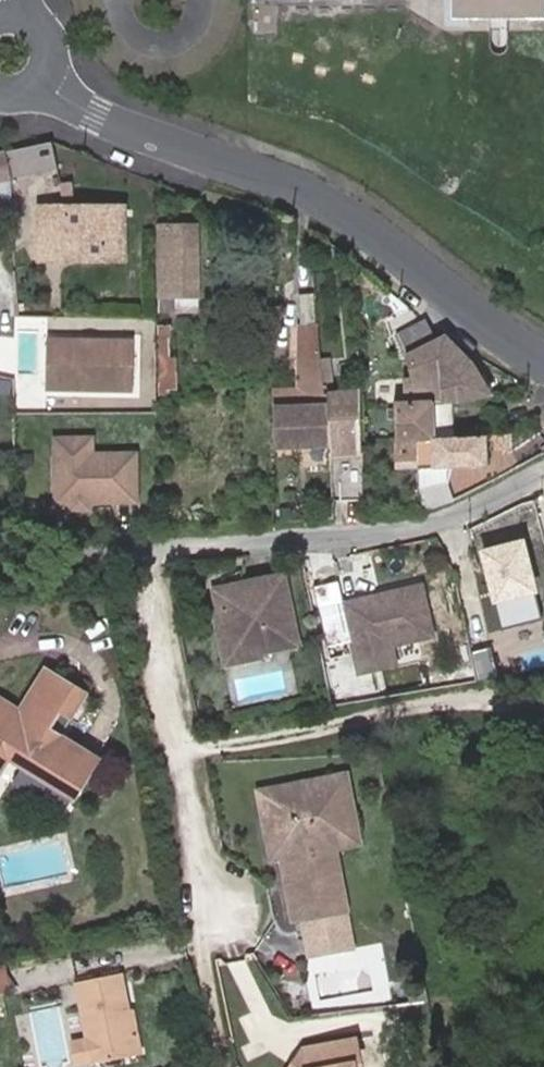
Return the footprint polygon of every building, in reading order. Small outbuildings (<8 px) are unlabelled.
[(441,19),(543,21),(543,0),(440,0),(441,19)] [(56,143),(4,154),(10,184),(61,173),(56,143)] [(0,155),(0,205),(10,203),(10,184),(4,154),(0,155)] [(74,181),(62,183),(65,201),(76,199),(74,181)] [(124,258),(124,207),(41,208),(41,246),(79,246),(79,259),(124,258)] [(195,228),(195,214),(171,213),(171,228),(195,228)] [(195,297),(195,228),(171,228),(159,228),(158,297),(195,297)] [(79,246),(41,246),(41,259),(79,259),(79,246)] [(158,312),(195,312),(195,297),(158,297),(158,312)] [(437,509),(450,504),(447,468),(487,468),(486,441),(436,442),(434,407),(443,408),(443,404),(455,404),(493,398),(474,367),(446,338),(435,341),(426,322),(397,335),(417,381),(408,381),(408,408),(396,408),(398,471),(418,471),(424,512),(437,509)] [(362,445),(361,393),(328,394),(320,324),(299,326),(297,397),(274,397),(276,446),(329,445),(330,450),(330,455),(362,455),(362,450),(362,445)] [(159,397),(167,397),(167,387),(174,387),(173,361),(170,360),(170,326),(159,327),(159,397)] [(134,341),(47,339),(45,391),(133,394),(134,341)] [(90,440),(55,440),(55,456),(90,456),(90,440)] [(90,456),(55,456),(55,502),(70,502),(87,502),(134,502),(133,456),(90,456)] [(362,483),(341,484),(341,502),(362,502),(362,483)] [(289,579),(220,593),(226,621),(231,650),(238,648),(239,653),(264,648),(265,656),(303,649),(289,579)] [(439,641),(428,591),(350,609),(362,659),(392,652),(439,641)] [(231,650),(226,621),(220,622),(229,669),(266,661),(265,656),(264,648),(239,653),(238,648),(231,650)] [(392,652),(362,659),(367,680),(397,673),(392,652)] [(15,725),(47,674),(40,669),(18,706),(0,696),(0,716),(15,725)] [(7,759),(65,794),(92,751),(59,731),(81,695),(47,674),(15,725),(0,716),(0,755),(7,759)] [(348,776),(264,792),(270,825),(280,824),(286,856),(298,919),(306,918),(312,950),(345,944),(338,911),(348,909),(336,845),(315,849),(311,827),(318,817),(354,810),(348,776)] [(360,841),(354,810),(318,817),(311,827),(315,849),(336,845),(360,841)] [(280,824),(270,825),(277,858),(286,856),(280,824)] [(0,964),(0,991),(11,989),(6,963),(0,964)] [(77,980),(87,1032),(126,1022),(124,1010),(127,1008),(120,973),(77,980)] [(408,990),(410,1002),(428,999),(426,987),(408,990)] [(135,1020),(132,1007),(127,1008),(124,1010),(126,1022),(135,1020)] [(137,1035),(135,1020),(126,1022),(129,1036),(137,1035)] [(126,1022),(87,1032),(93,1062),(140,1053),(137,1035),(129,1036),(126,1022)] [(356,1045),(321,1049),(323,1062),(316,1063),(313,1066),(359,1066),(356,1045)] [(321,1049),(305,1050),(293,1066),(292,1066),(313,1066),(316,1063),(323,1062),(321,1049)]
